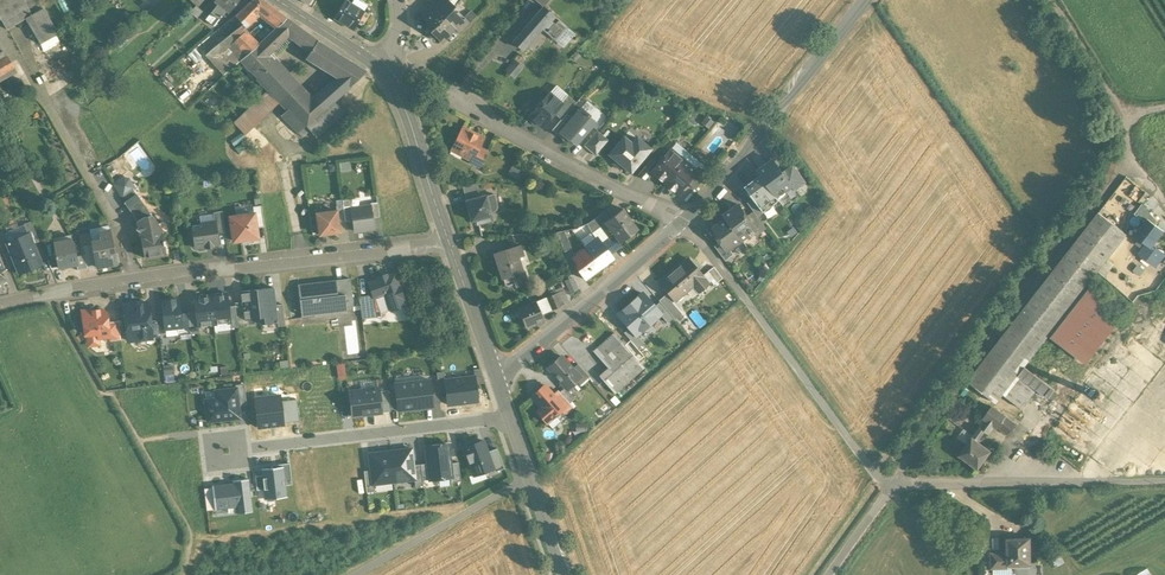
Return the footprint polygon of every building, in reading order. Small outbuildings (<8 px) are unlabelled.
[(38,0),(0,0),(0,16),(7,29),(25,20),(50,61),(53,59),(68,50),(59,34),(59,35),(38,0)] [(219,5),(226,10),(228,12),(233,7),(238,0),(213,0),(219,5)] [(244,0),(238,0),(233,7),(238,11),(247,3),(244,0)] [(235,15),(246,27),(258,15),(270,23),(279,13),(262,0),(252,0),(235,15)] [(368,15),(345,0),(334,18),(353,30),(358,22),(362,25),(368,15)] [(423,17),(427,22),(427,24),(427,25),(427,26),(428,27),(430,27),(431,27),(432,27),(434,28),(451,11),(453,9),(445,0),(440,0),(434,6),(423,17)] [(219,5),(214,12),(211,10),(205,18),(214,25),(226,10),(219,5)] [(539,14),(528,28),(528,27),(515,42),(523,49),(544,25),(549,29),(549,32),(556,39),(566,28),(556,20),(556,19),(543,7),(538,13),(539,14)] [(434,28),(431,31),(442,42),(455,30),(462,22),(451,11),(434,28)] [(287,18),(279,13),(270,23),(277,28),(287,18)] [(277,28),(263,42),(259,45),(258,45),(259,46),(268,56),(288,36),(293,40),(302,30),(287,18),(277,28)] [(462,22),(455,30),(460,34),(470,24),(465,19),(462,22)] [(245,30),(227,47),(227,48),(219,56),(212,62),(220,69),(227,63),(231,67),(238,62),(240,60),(245,56),(246,56),(259,46),(258,45),(259,45),(245,30)] [(309,36),(302,30),(293,40),(301,45),(309,36)] [(268,56),(259,46),(246,56),(245,56),(240,60),(251,72),(251,71),(269,90),(268,91),(288,110),(281,118),(303,138),(310,132),(316,138),(343,113),(334,102),(350,86),(351,87),(364,74),(366,72),(317,42),(309,36),(301,45),(311,52),(307,59),(337,78),(311,103),(285,75),(286,75),(268,56)] [(0,54),(0,77),(13,69),(7,58),(6,58),(3,53),(0,54)] [(505,72),(513,78),(522,67),(514,61),(505,72)] [(27,92),(21,81),(8,89),(14,100),(27,92)] [(567,95),(556,86),(549,94),(560,103),(567,95)] [(267,92),(233,125),(244,137),(254,127),(279,104),(267,92)] [(560,103),(549,94),(530,117),(542,127),(553,113),(561,104),(560,103)] [(576,103),(567,95),(560,103),(561,104),(553,113),(561,120),(576,103)] [(581,108),(559,133),(568,141),(569,140),(575,145),(595,122),(589,116),(589,115),(581,108)] [(482,139),(463,128),(452,148),(461,152),(460,154),(470,160),(471,160),(478,146),(482,139)] [(609,141),(597,130),(583,147),(595,157),(609,141)] [(637,138),(629,131),(624,138),(632,145),(637,138)] [(637,138),(632,145),(624,138),(610,154),(616,159),(616,163),(620,167),(624,166),(631,172),(650,149),(637,138)] [(488,151),(478,146),(471,160),(470,160),(468,164),(479,169),(488,151)] [(683,161),(670,150),(658,164),(651,172),(652,172),(665,183),(683,161)] [(658,164),(651,159),(638,175),(645,181),(652,172),(651,172),(658,164)] [(783,174),(773,160),(758,172),(761,175),(778,200),(786,194),(784,192),(792,187),(792,186),(783,174)] [(695,171),(683,161),(665,183),(665,184),(666,182),(671,186),(671,188),(677,193),(686,182),(695,171)] [(522,169),(512,163),(506,173),(517,179),(522,169)] [(707,175),(698,167),(695,171),(686,182),(695,190),(707,175)] [(793,167),(783,174),(792,186),(792,187),(794,191),(805,183),(793,167)] [(778,200),(761,175),(745,187),(753,199),(764,213),(779,201),(778,200)] [(113,185),(122,198),(137,189),(130,179),(124,177),(113,185)] [(475,184),(462,187),(465,201),(478,198),(475,184)] [(161,230),(136,195),(124,203),(138,222),(139,227),(136,230),(140,233),(141,237),(143,236),(161,233),(161,230)] [(478,198),(465,201),(470,221),(477,220),(478,224),(491,221),(489,208),(496,206),(493,195),(486,196),(478,198)] [(349,199),(342,200),(345,222),(352,221),(351,209),(349,199)] [(764,213),(753,199),(748,203),(754,212),(758,217),(764,213)] [(377,203),(370,204),(370,206),(372,218),(379,217),(377,203)] [(343,205),(336,206),(336,211),(338,223),(345,222),(343,205)] [(739,205),(724,216),(726,219),(742,241),(754,232),(757,230),(747,216),(739,205)] [(261,206),(253,207),(254,214),(256,228),(264,227),(261,206)] [(351,209),(352,221),(354,232),(374,229),(372,218),(370,206),(351,209)] [(1157,223),(1144,206),(1136,216),(1144,222),(1134,236),(1147,245),(1140,254),(1155,267),(1164,255),(1153,246),(1164,232),(1155,225),(1157,223)] [(607,220),(603,223),(604,223),(600,226),(600,227),(603,230),(602,231),(607,238),(609,240),(613,236),(618,244),(619,244),(638,230),(622,209),(607,220)] [(336,211),(316,214),(320,235),(339,232),(338,223),(336,211)] [(221,212),(213,213),(214,223),(215,223),(216,234),(224,233),(221,212)] [(754,212),(747,216),(757,230),(754,232),(757,236),(767,229),(758,217),(754,212)] [(602,213),(590,222),(586,224),(591,233),(600,227),(600,226),(604,223),(603,223),(607,220),(602,213)] [(1098,213),(968,382),(996,404),(1003,395),(1018,376),(1024,367),(1048,336),(1083,291),(1090,282),(1120,243),(1126,235),(1098,213)] [(254,214),(230,218),(233,242),(241,240),(242,243),(252,242),(251,239),(257,238),(256,228),(254,214)] [(742,241),(726,219),(712,229),(721,241),(728,251),(730,250),(742,241)] [(39,242),(32,225),(31,222),(23,225),(28,237),(29,237),(32,245),(39,242)] [(214,223),(192,226),(195,248),(206,246),(207,248),(213,247),(212,245),(218,244),(216,234),(215,223),(214,223)] [(109,230),(90,234),(92,245),(91,245),(95,265),(108,262),(109,265),(116,264),(112,241),(111,241),(109,230)] [(570,248),(563,232),(558,233),(556,233),(564,251),(570,248)] [(161,233),(143,236),(145,246),(142,246),(145,258),(166,254),(161,233)] [(92,245),(90,234),(81,236),(83,247),(91,245),(92,245)] [(521,234),(507,235),(512,248),(519,245),(519,246),(524,244),(521,234)] [(618,244),(613,236),(609,240),(607,238),(606,239),(615,250),(621,246),(619,244),(618,244)] [(28,237),(10,245),(9,243),(7,244),(8,246),(7,246),(19,273),(40,264),(32,245),(29,237),(28,237)] [(601,243),(597,238),(584,247),(585,248),(600,268),(612,259),(609,255),(601,243)] [(615,250),(606,239),(601,243),(609,255),(615,250)] [(728,251),(721,241),(714,247),(725,262),(734,255),(730,250),(728,251)] [(74,242),(54,245),(56,256),(55,256),(55,259),(56,259),(57,268),(76,265),(77,265),(76,257),(74,242)] [(512,248),(493,254),(502,279),(500,280),(502,287),(506,289),(514,286),(514,287),(526,283),(518,258),(523,256),(519,246),(519,245),(512,248)] [(600,268),(585,248),(573,257),(578,264),(577,265),(580,269),(578,270),(581,274),(580,274),(584,279),(600,268)] [(85,255),(76,257),(77,265),(76,265),(77,271),(87,269),(85,255)] [(686,258),(676,267),(678,269),(660,284),(674,301),(693,285),(698,292),(708,284),(686,258)] [(722,278),(713,267),(707,272),(716,283),(722,278)] [(394,274),(387,276),(386,275),(377,278),(378,280),(368,283),(373,296),(373,297),(384,293),(391,310),(405,305),(394,274)] [(567,280),(573,293),(580,289),(574,277),(567,280)] [(350,279),(298,285),(302,317),(314,315),(314,318),(347,314),(346,308),(353,307),(350,279)] [(1090,282),(1083,291),(1096,300),(1103,292),(1090,282)] [(273,288),(256,290),(260,318),(261,325),(278,323),(276,305),(273,288)] [(256,290),(241,292),(242,303),(243,317),(244,320),(260,318),(256,290)] [(563,290),(546,297),(552,311),(561,307),(560,305),(568,302),(563,290)] [(1083,291),(1048,336),(1086,365),(1121,320),(1083,291)] [(384,293),(373,297),(375,312),(391,310),(384,293)] [(226,294),(210,296),(213,325),(229,323),(230,323),(228,307),(226,294)] [(642,294),(630,304),(648,325),(660,315),(660,314),(654,307),(642,294)] [(680,313),(665,295),(658,301),(660,302),(673,318),(674,319),(680,313)] [(210,296),(194,297),(196,312),(198,327),(199,327),(213,325),(210,296)] [(373,296),(360,297),(362,318),(376,316),(375,312),(373,297),(373,296)] [(546,297),(535,302),(541,315),(552,311),(546,297)] [(178,299),(162,301),(163,316),(165,330),(177,328),(182,328),(180,314),(178,299)] [(535,302),(517,309),(524,328),(536,323),(537,326),(544,323),(542,321),(543,320),(541,315),(535,302)] [(660,314),(660,315),(667,323),(673,318),(660,302),(654,307),(660,314)] [(147,303),(124,306),(125,320),(130,323),(126,327),(128,341),(152,338),(150,322),(147,303)] [(242,303),(235,303),(235,306),(236,317),(243,317),(242,303)] [(648,325),(630,304),(618,315),(629,328),(635,336),(636,335),(648,325)] [(283,305),(276,305),(278,323),(278,327),(285,326),(283,305)] [(124,306),(117,307),(118,321),(126,320),(125,320),(124,306)] [(235,306),(228,307),(230,323),(229,323),(230,328),(238,328),(236,317),(235,306)] [(102,310),(91,312),(90,310),(80,311),(82,320),(83,320),(84,328),(86,328),(88,341),(94,346),(98,340),(98,339),(109,337),(108,323),(108,321),(105,319),(107,316),(107,313),(104,311),(102,311),(102,310)] [(196,312),(188,313),(191,334),(200,333),(199,327),(198,327),(196,312)] [(188,313),(180,314),(182,328),(177,328),(178,336),(191,334),(188,313)] [(163,316),(156,317),(157,321),(158,331),(165,330),(163,316)] [(119,321),(108,323),(109,337),(110,342),(121,341),(119,321)] [(157,321),(150,322),(152,338),(159,338),(158,331),(157,321)] [(643,344),(636,335),(635,336),(629,328),(624,333),(637,349),(643,344)] [(593,352),(608,369),(599,377),(614,394),(644,368),(628,350),(614,334),(593,352)] [(572,369),(561,356),(547,368),(567,390),(576,381),(580,378),(572,369)] [(589,377),(577,364),(572,369),(580,378),(576,381),(580,385),(589,377)] [(1054,390),(1024,367),(1018,376),(1047,399),(1054,390)] [(473,370),(474,377),(475,384),(484,384),(479,369),(473,370)] [(437,382),(439,394),(446,393),(444,380),(443,372),(436,373),(437,382)] [(1036,391),(1018,376),(1003,395),(1021,409),(1036,391)] [(474,377),(444,380),(446,393),(447,405),(477,402),(475,384),(474,377)] [(430,380),(395,384),(396,393),(397,407),(398,411),(433,407),(433,404),(430,383),(430,380)] [(439,394),(437,382),(430,383),(433,404),(440,403),(439,394)] [(235,386),(236,389),(238,407),(247,406),(244,385),(235,386)] [(554,396),(544,386),(532,397),(542,408),(537,412),(547,423),(555,416),(557,414),(561,411),(564,408),(554,396)] [(236,389),(220,391),(221,399),(205,401),(208,422),(240,418),(238,407),(236,389)] [(379,389),(349,392),(352,417),(381,413),(379,391),(379,389)] [(379,391),(381,413),(390,412),(390,408),(388,394),(388,390),(379,391)] [(573,408),(559,392),(554,396),(564,408),(561,411),(565,415),(573,408)] [(396,393),(388,394),(390,408),(397,407),(396,393)] [(254,398),(258,428),(283,425),(283,423),(280,402),(279,395),(254,398)] [(299,421),(296,400),(280,402),(283,423),(299,421)] [(960,406),(955,413),(952,417),(958,421),(966,410),(960,406)] [(1016,424),(991,407),(977,427),(979,428),(985,432),(989,435),(995,427),(998,429),(1007,435),(1016,424)] [(979,428),(972,438),(958,456),(978,470),(991,452),(978,442),(985,432),(979,428)] [(487,452),(483,441),(474,444),(474,445),(464,449),(473,475),(484,471),(484,472),(493,469),(487,452)] [(429,480),(451,478),(450,464),(448,445),(425,447),(427,464),(429,480)] [(411,449),(390,452),(394,482),(414,480),(415,480),(413,465),(411,449)] [(497,449),(487,452),(493,469),(494,472),(504,468),(497,449)] [(373,485),(394,482),(390,452),(369,454),(371,471),(372,485),(373,485)] [(271,468),(282,467),(285,485),(292,485),(289,463),(271,466),(271,468)] [(458,463),(450,464),(451,478),(451,482),(460,481),(458,463)] [(420,464),(413,465),(415,480),(414,480),(415,487),(422,486),(422,481),(420,464)] [(427,464),(420,464),(422,481),(429,480),(427,464)] [(271,468),(261,470),(262,476),(264,490),(265,500),(286,497),(285,485),(282,467),(271,468)] [(372,485),(371,471),(364,471),(366,493),(374,492),(373,485),(372,485)] [(264,490),(262,476),(255,477),(257,491),(264,490)] [(237,514),(252,513),(248,480),(233,481),(233,484),(212,486),(212,488),(215,510),(236,508),(237,514)] [(215,510),(212,488),(204,489),(207,511),(215,510)] [(1007,540),(1007,554),(999,554),(1000,569),(1018,568),(1018,574),(1042,574),(1042,564),(1030,564),(1030,540),(1007,540)] [(1000,569),(999,554),(991,554),(991,569),(1000,569)] [(1059,556),(1051,560),(1055,568),(1063,563),(1059,556)] [(1155,565),(1137,574),(1161,574),(1155,565)]
